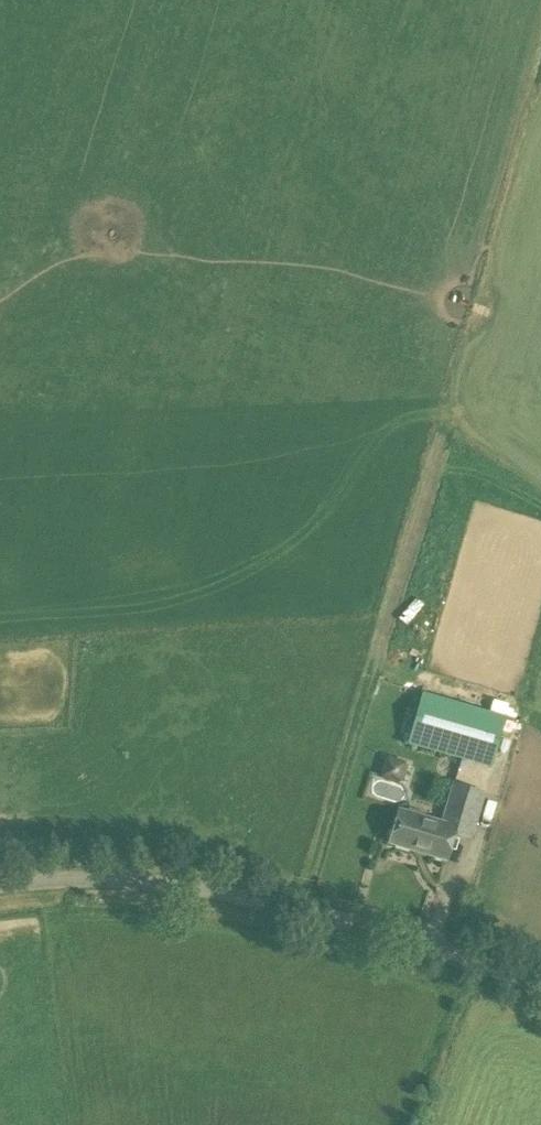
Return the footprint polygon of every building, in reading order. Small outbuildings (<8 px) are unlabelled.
[(491,769),(506,716),(422,691),(407,744),(491,769)] [(406,762),(388,757),(388,758),(386,758),(379,776),(382,777),(381,779),(398,785),(400,782),(402,782),(407,765),(405,764),(406,762)] [(470,838),(484,793),(453,784),(442,823),(399,810),(389,842),(446,859),(454,833),(470,838)]
